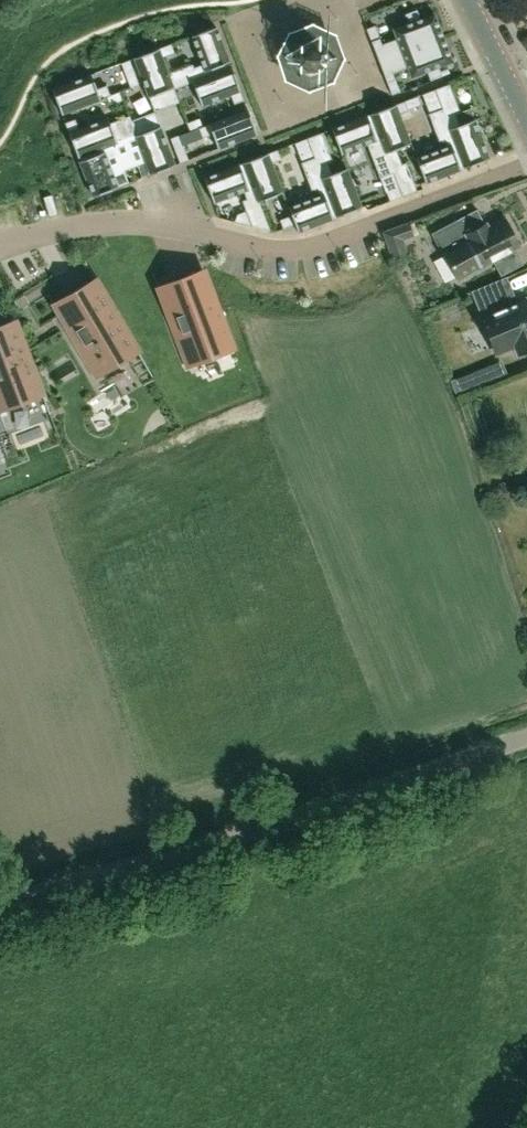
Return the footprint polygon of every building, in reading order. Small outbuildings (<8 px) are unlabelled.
[(382,44),(380,38),(371,42),(379,62),(443,38),(434,14),(420,19),(417,10),(405,14),(408,24),(393,29),(397,39),(382,44)] [(308,91),(333,82),(343,58),(334,34),(311,24),(287,33),(276,56),(285,81),(308,91)] [(371,42),(380,38),(375,26),(367,29),(371,42)] [(192,65),(168,74),(174,89),(192,82),(231,67),(216,27),(191,36),(203,66),(194,70),(192,65)] [(379,62),(387,83),(395,80),(393,74),(408,68),(412,77),(427,72),(430,81),(442,76),(439,67),(452,62),(443,38),(379,62)] [(159,49),(162,58),(174,53),(171,44),(159,49)] [(134,58),(154,112),(179,103),(174,89),(168,74),(162,58),(159,49),(134,58)] [(121,64),(126,76),(134,73),(130,60),(121,64)] [(231,67),(192,82),(201,106),(230,95),(234,105),(244,101),(231,67)] [(134,73),(126,76),(130,88),(139,85),(134,73)] [(91,75),(52,90),(62,114),(106,97),(110,96),(106,85),(97,89),(91,75)] [(400,92),(395,80),(387,83),(391,92),(392,95),(400,92)] [(461,113),(450,84),(435,89),(439,99),(443,109),(465,168),(490,159),(475,119),(460,125),(456,114),(461,113)] [(439,99),(435,89),(423,94),(427,104),(439,99)] [(110,96),(106,97),(110,106),(122,101),(119,92),(110,96)] [(405,101),(409,111),(421,107),(417,96),(405,101)] [(427,104),(430,114),(443,109),(439,99),(427,104)] [(405,101),(371,114),(394,173),(399,188),(403,197),(417,192),(406,163),(401,165),(396,150),(411,144),(400,115),(409,111),(405,101)] [(202,138),(212,135),(218,149),(257,134),(247,109),(202,127),(198,128),(199,129),(202,138)] [(447,147),(417,158),(426,183),(465,168),(443,109),(430,114),(429,114),(440,142),(445,141),(447,147)] [(135,136),(145,162),(150,175),(175,166),(154,112),(131,121),(136,135),(135,136)] [(371,114),(331,129),(341,154),(372,142),(374,148),(369,150),(380,178),(394,173),(371,114)] [(75,119),(65,123),(78,158),(112,145),(135,136),(136,135),(131,121),(129,116),(110,124),(108,118),(79,129),(75,119)] [(198,128),(202,127),(199,118),(187,122),(190,132),(199,129),(198,128)] [(311,148),(314,158),(337,217),(361,208),(346,168),(332,174),(328,163),(332,162),(321,133),(307,138),(311,148)] [(170,139),(175,151),(183,148),(179,136),(170,139)] [(311,148),(307,138),(295,143),(298,153),(311,148)] [(112,145),(78,158),(93,197),(118,188),(107,159),(116,155),(112,145)] [(188,160),(183,148),(175,151),(180,163),(188,160)] [(298,153),(302,163),(314,158),(311,148),(298,153)] [(278,150),(244,163),(259,202),(282,193),(271,164),(281,160),(278,150)] [(319,196),(288,207),(292,216),(295,225),(298,232),(337,217),(314,158),(302,163),(301,163),(312,191),(316,190),(319,196)] [(142,178),(150,175),(145,162),(137,165),(142,178)] [(244,163),(204,178),(213,203),(243,192),(246,200),(242,201),(251,227),(262,229),(270,231),(259,202),(244,163)] [(390,202),(403,197),(399,188),(387,193),(390,202)] [(486,224),(484,225),(476,210),(433,233),(458,279),(519,247),(513,235),(514,231),(510,224),(506,222),(505,220),(488,229),(486,224)] [(295,225),(292,216),(280,220),(284,229),(295,225)] [(382,232),(391,259),(407,253),(402,240),(413,236),(408,222),(382,232)] [(201,362),(222,354),(222,352),(233,348),(204,271),(188,277),(171,284),(181,310),(174,313),(183,338),(190,335),(201,362)] [(97,281),(86,288),(85,286),(76,292),(65,298),(80,322),(73,326),(87,350),(94,346),(108,370),(128,358),(127,357),(138,351),(97,281)] [(524,299),(518,302),(515,303),(503,308),(494,285),(473,294),(483,316),(481,317),(497,355),(515,347),(518,354),(526,351),(526,306),(524,299)] [(4,328),(3,327),(0,328),(0,382),(10,407),(31,399),(31,398),(42,393),(16,323),(4,328)]
